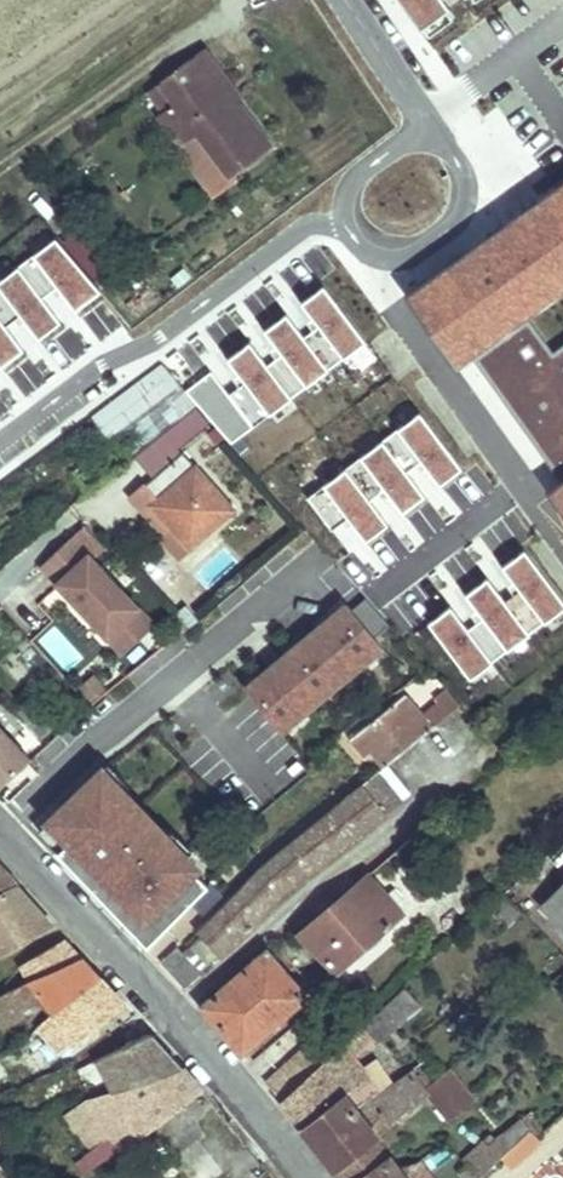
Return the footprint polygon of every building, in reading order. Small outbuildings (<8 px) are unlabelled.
[(416,32),(455,6),(453,3),(457,0),(394,0),(416,32)] [(233,178),(270,148),(232,97),(226,89),(231,86),(204,50),(160,83),(176,103),(164,112),(158,116),(181,147),(199,133),(233,178)] [(176,103),(160,83),(149,92),(164,112),(176,103)] [(231,86),(226,89),(232,97),(236,93),(231,86)] [(180,153),(214,197),(231,184),(233,178),(199,133),(181,147),(180,153)] [(551,357),(524,320),(562,291),(562,184),(408,296),(459,366),(474,356),(562,479),(562,348),(551,357)] [(266,365),(249,343),(228,359),(246,382),(228,396),(210,373),(189,390),(231,445),(365,341),(323,287),(300,304),(317,326),(303,338),(285,315),(264,331),(282,354),(266,365)] [(354,301),(343,309),(364,336),(374,328),(354,301)] [(321,401),(335,425),(386,396),(372,373),(321,401)] [(180,559),(235,511),(181,449),(210,423),(195,406),(137,457),(155,478),(132,498),(164,535),(161,538),(180,559)] [(419,413),(304,498),(329,530),(348,515),(366,539),(386,523),(368,499),(383,488),(403,514),(424,498),(404,472),(421,459),(440,483),(460,468),(419,413)] [(549,492),(562,511),(562,482),(549,492)] [(82,602),(88,609),(84,613),(107,637),(138,608),(72,537),(41,566),(78,606),(82,602)] [(427,625),(470,680),(562,608),(562,598),(525,549),(503,566),(522,590),(505,603),(487,580),(466,595),(483,616),(467,629),(450,607),(427,625)] [(318,630),(323,635),(346,663),(353,671),(382,647),(375,638),(389,627),(366,599),(351,611),(347,606),(318,630)] [(78,606),(84,613),(88,609),(82,602),(78,606)] [(107,637),(123,655),(154,626),(138,608),(107,637)] [(66,671),(82,657),(54,626),(38,640),(66,671)] [(282,660),(286,665),(309,693),(316,701),(340,681),(333,673),(346,663),(323,635),(310,645),(306,640),(282,660)] [(269,670),(245,690),(280,732),(304,712),(297,703),(309,693),(286,665),(274,676),(269,670)] [(89,704),(105,690),(93,676),(77,690),(89,704)] [(448,716),(460,706),(447,689),(435,699),(439,704),(448,716)] [(387,765),(432,730),(403,695),(352,737),(366,755),(373,750),(386,766),(387,765)] [(427,714),(436,726),(448,716),(439,704),(427,714)] [(30,760),(0,728),(0,787),(30,760)] [(386,766),(378,773),(401,802),(410,795),(387,765),(386,766)] [(99,772),(48,822),(68,843),(57,854),(120,919),(131,908),(157,935),(194,895),(206,884),(164,840),(167,836),(123,791),(120,795),(99,772)] [(196,931),(201,936),(218,955),(220,956),(284,889),(356,838),(401,802),(378,773),(261,865),(196,931)] [(37,832),(45,841),(57,854),(68,843),(48,822),(37,832)] [(414,837),(424,849),(429,846),(419,833),(414,837)] [(15,885),(0,869),(0,892),(15,885)] [(337,972),(402,915),(368,875),(299,934),(337,972)] [(15,885),(0,892),(0,958),(52,927),(15,885)] [(562,928),(562,886),(542,907),(562,928)] [(157,935),(131,908),(120,919),(147,947),(157,935)] [(201,971),(218,955),(201,936),(183,953),(201,971)] [(21,965),(29,981),(81,958),(64,940),(21,965)] [(201,971),(183,953),(177,947),(161,962),(184,987),(201,971)] [(203,1007),(241,1053),(306,997),(266,952),(203,1007)] [(0,995),(0,1019),(4,1028),(26,1017),(23,1011),(43,1000),(53,1012),(54,1014),(100,978),(81,958),(29,981),(0,995)] [(67,1031),(74,1041),(122,1003),(100,978),(54,1014),(53,1012),(38,1026),(51,1043),(67,1031)] [(404,988),(382,1009),(396,1025),(418,1005),(404,988)] [(396,1025),(382,1009),(363,1026),(340,1048),(281,1102),(301,1127),(344,1093),(355,1107),(374,1095),(378,1092),(362,1069),(353,1057),(373,1040),(375,1043),(396,1025)] [(58,1053),(74,1041),(67,1031),(51,1043),(58,1053)] [(324,1031),(266,1084),(281,1102),(340,1048),(324,1031)] [(115,1092),(182,1068),(151,1034),(97,1060),(115,1092)] [(8,1076),(0,1060),(0,1080),(8,1076)] [(374,1095),(377,1100),(394,1087),(376,1060),(362,1069),(378,1092),(374,1095)] [(420,1067),(411,1073),(416,1079),(424,1073),(420,1067)] [(95,1168),(200,1089),(182,1068),(115,1092),(85,1100),(66,1115),(93,1150),(85,1156),(95,1168)] [(424,1089),(427,1094),(448,1121),(474,1100),(449,1069),(424,1089)] [(416,1079),(411,1073),(394,1087),(377,1100),(387,1112),(393,1120),(427,1094),(424,1089),(422,1088),(430,1081),(424,1073),(416,1079)] [(379,1138),(369,1125),(387,1112),(377,1100),(374,1095),(355,1107),(344,1093),(301,1127),(336,1171),(377,1139),(379,1138)] [(7,1108),(0,1111),(0,1128),(13,1123),(7,1108)] [(526,1155),(539,1142),(530,1132),(516,1144),(526,1155)] [(391,1159),(377,1139),(336,1171),(341,1177),(366,1177),(391,1159)] [(502,1158),(511,1168),(525,1155),(515,1145),(502,1158)] [(398,1167),(391,1159),(366,1177),(406,1177),(398,1167)] [(417,1161),(398,1167),(406,1177),(430,1177),(417,1161)] [(467,1165),(460,1171),(466,1177),(479,1177),(467,1165)]
